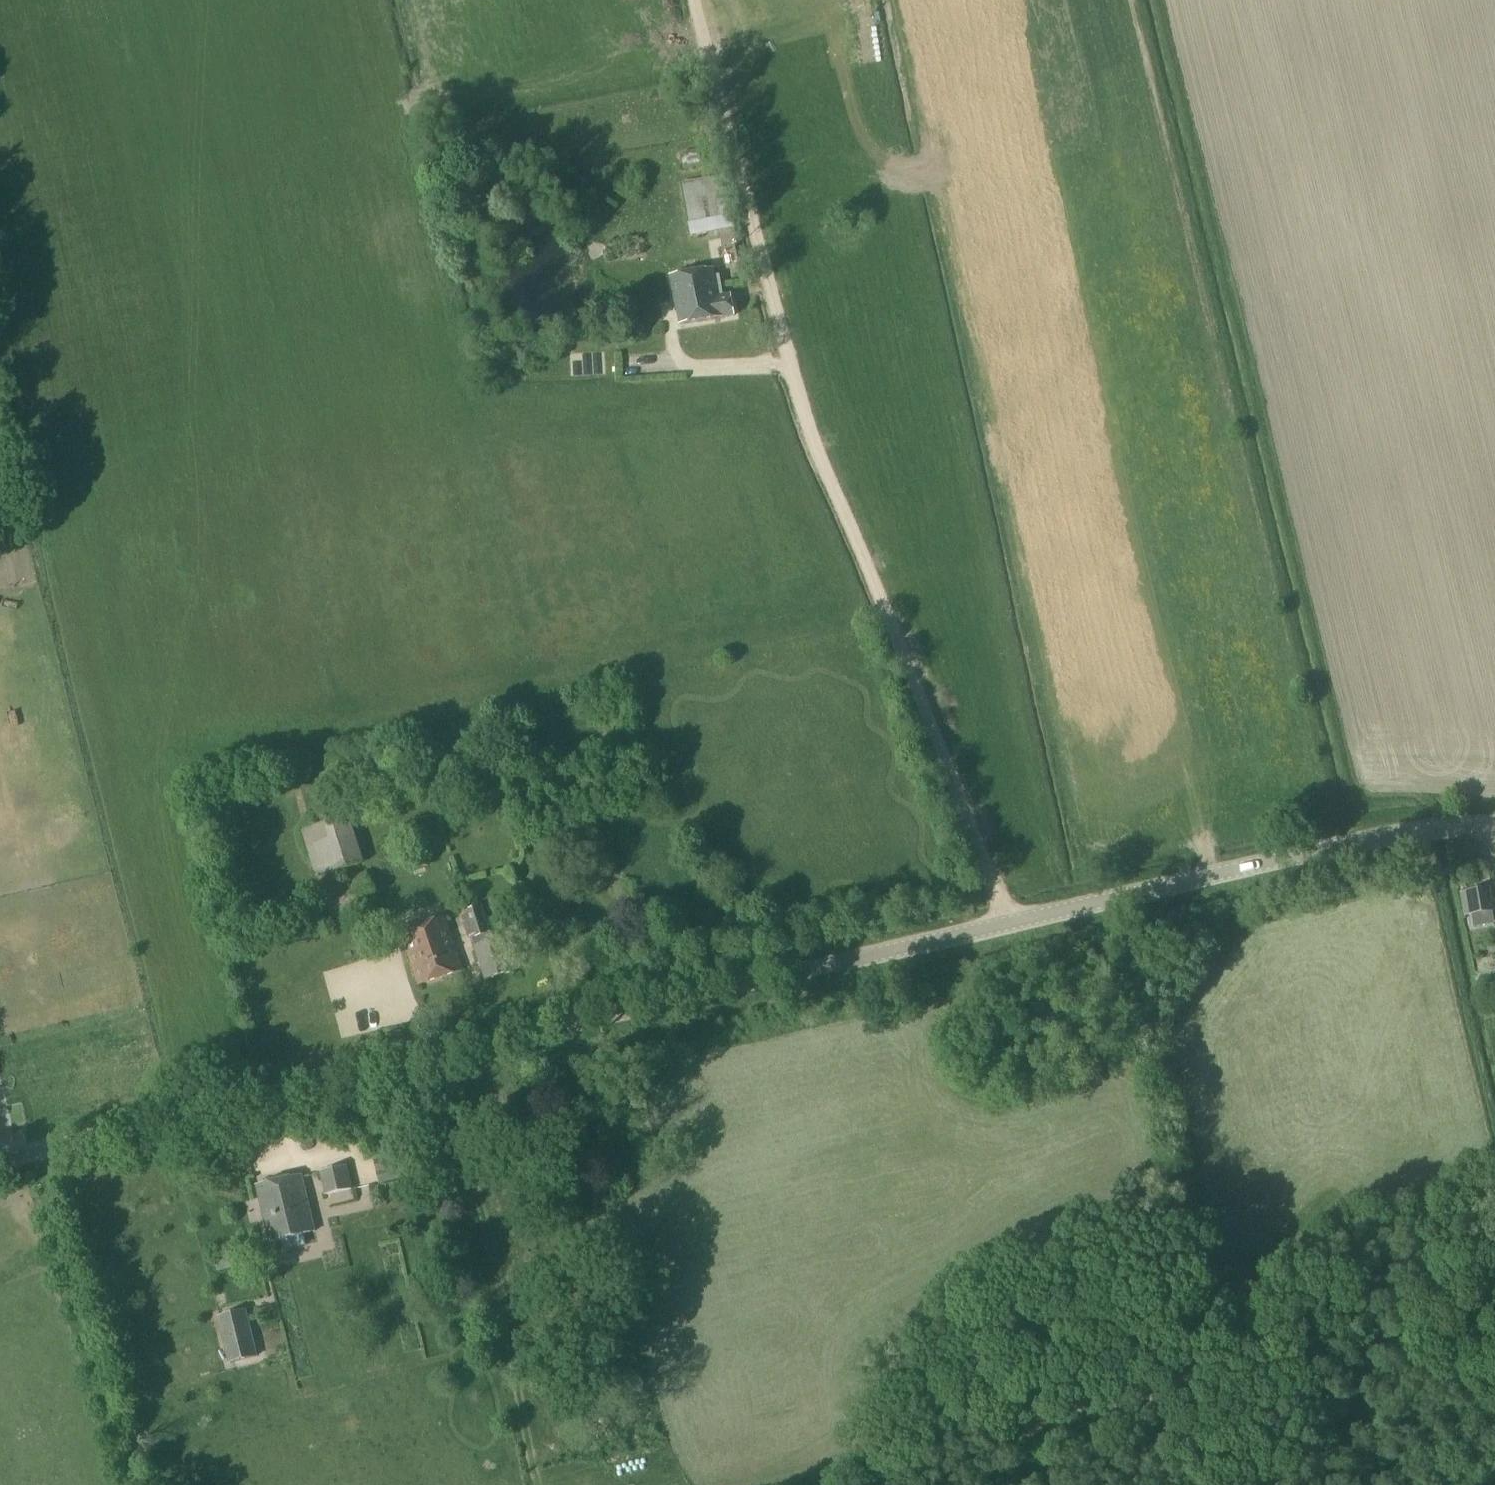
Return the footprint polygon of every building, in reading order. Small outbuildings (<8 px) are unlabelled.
[(725,177),(681,184),(690,236),(734,228),(725,177)] [(669,278),(679,326),(734,319),(731,297),(723,299),(721,288),(717,288),(714,272),(669,278)] [(323,872),(366,861),(354,813),(311,823),(323,872)] [(420,846),(403,852),(411,872),(427,866),(420,846)] [(320,888),(332,925),(378,910),(367,873),(320,888)] [(1487,889),(1469,892),(1462,893),(1466,917),(1472,916),(1476,916),(1492,913),(1487,889)] [(465,912),(476,949),(493,944),(482,907),(465,912)] [(401,933),(419,987),(464,970),(447,918),(401,933)] [(504,940),(493,944),(476,949),(486,982),(514,973),(504,940)] [(321,1173),(327,1196),(351,1190),(346,1167),(321,1173)] [(257,1187),(270,1243),(315,1232),(301,1176),(257,1187)] [(217,1271),(240,1266),(238,1256),(215,1261),(217,1271)] [(220,1317),(231,1362),(257,1356),(246,1311),(220,1317)]
